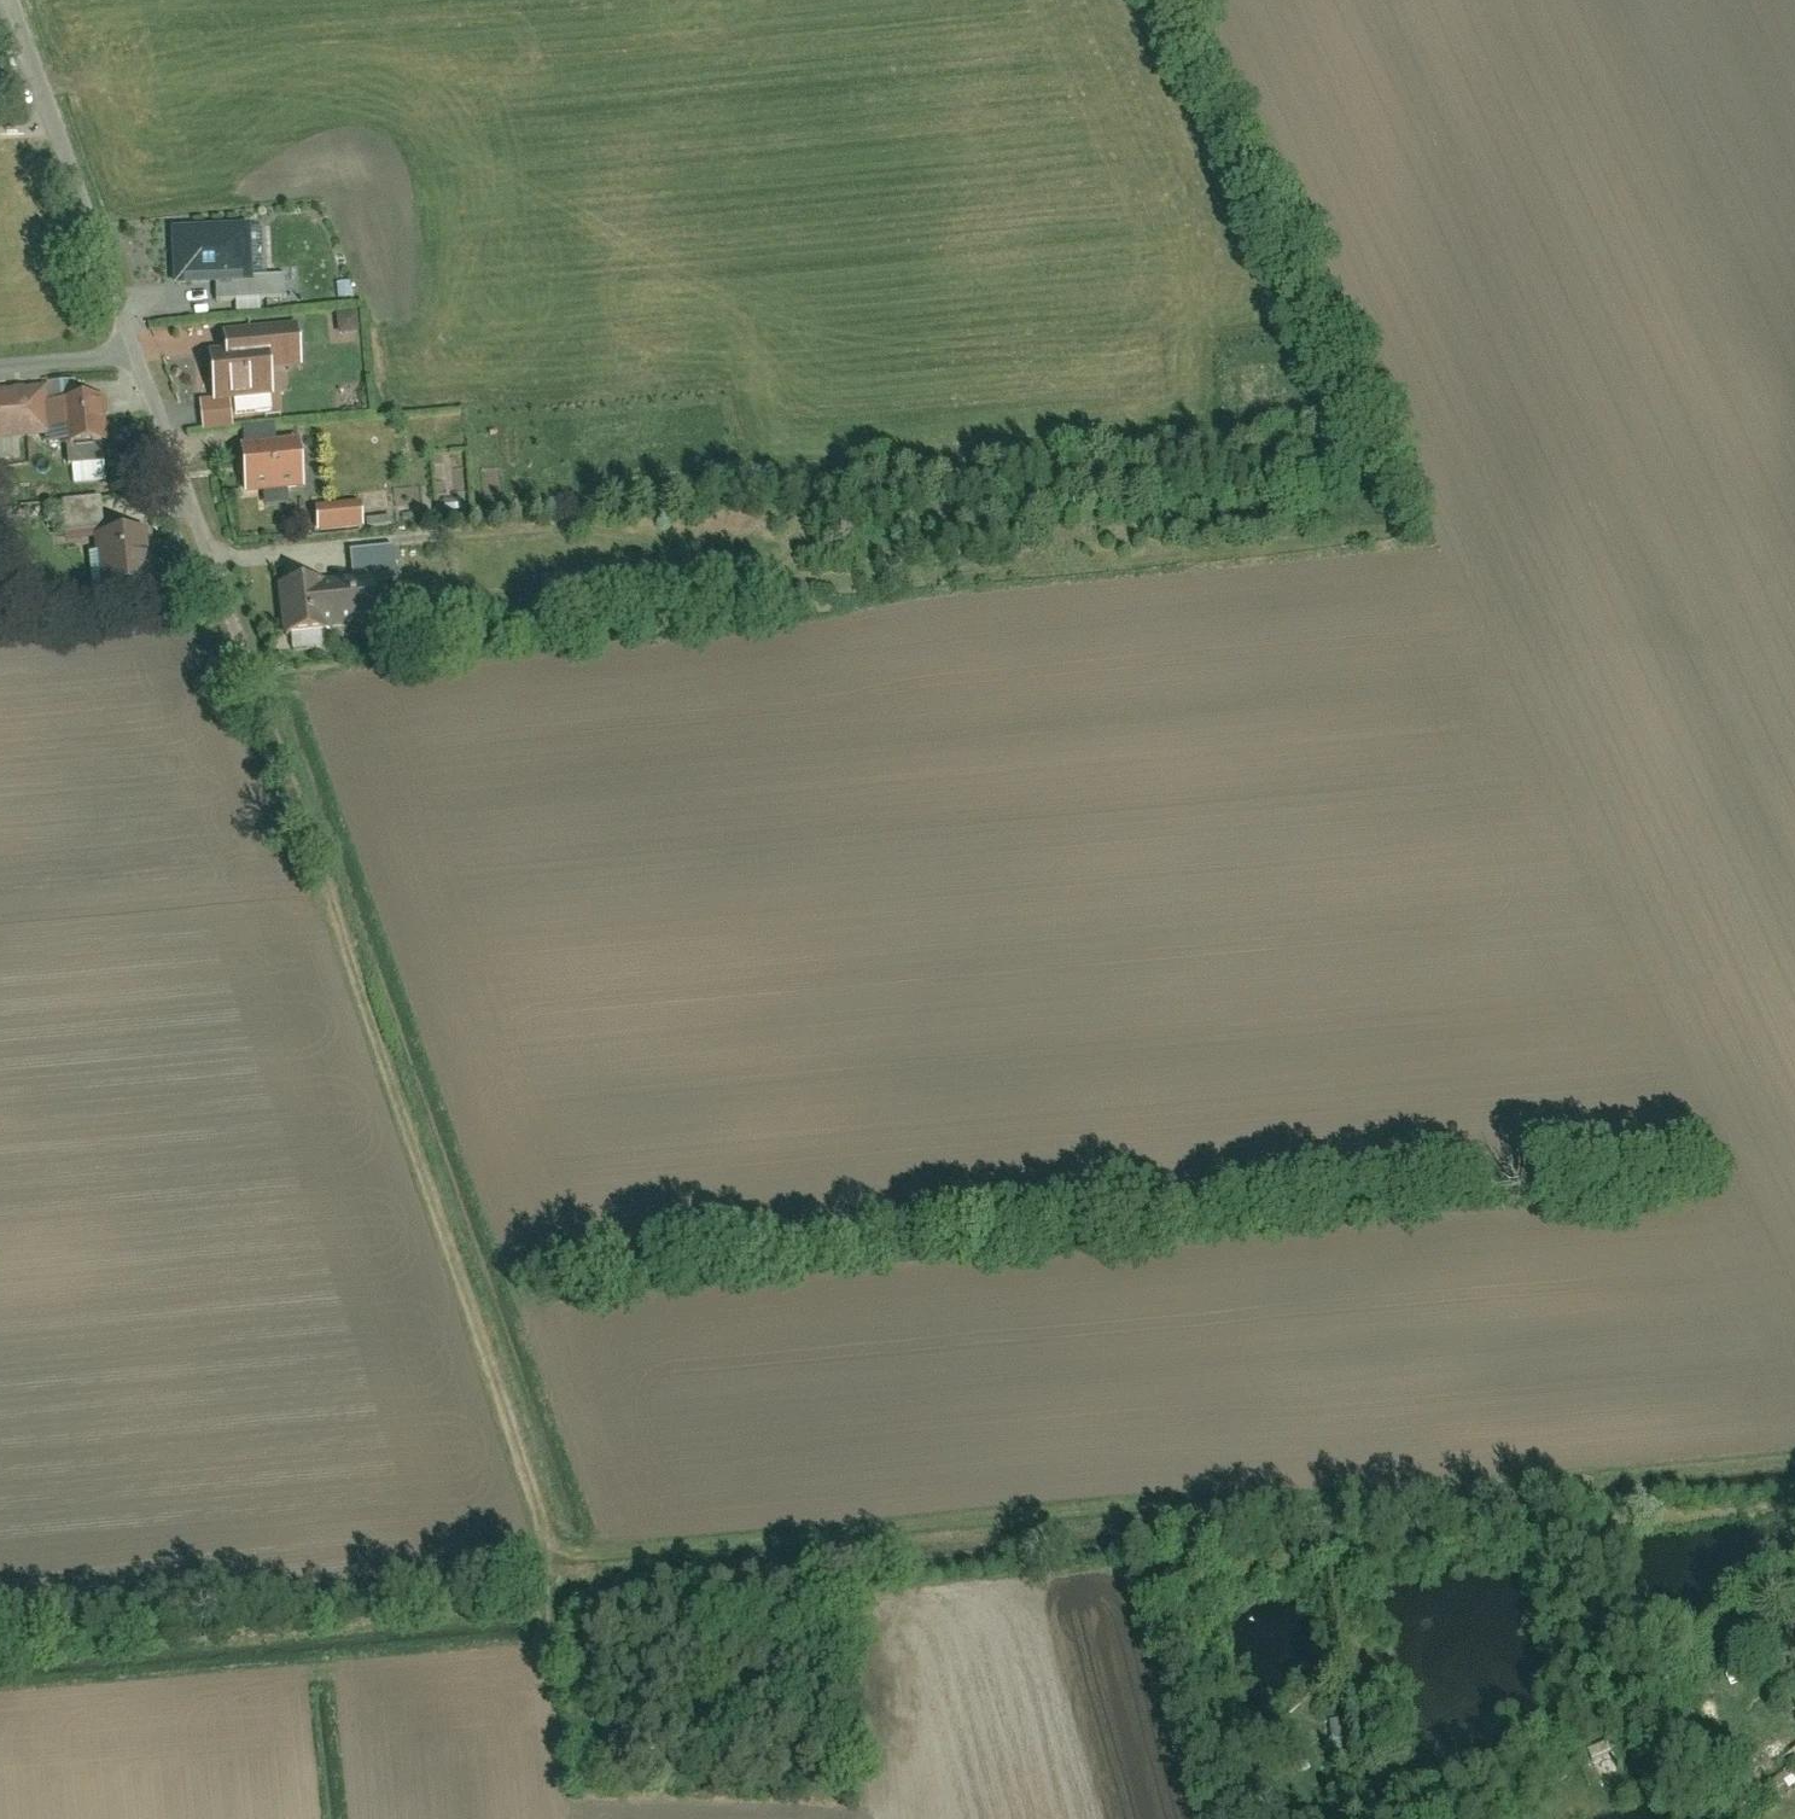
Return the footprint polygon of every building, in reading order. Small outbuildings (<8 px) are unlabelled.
[(258,227),(174,230),(176,284),(260,281),(258,227)] [(284,377),(284,330),(222,330),(222,356),(207,356),(207,399),(269,399),(269,377),(284,377)] [(89,385),(0,396),(0,438),(60,431),(65,476),(100,472),(89,385)] [(242,428),(244,441),(273,438),(271,424),(242,428)] [(242,449),(246,498),(304,494),(300,444),(242,449)] [(88,539),(93,586),(148,581),(142,528),(101,532),(98,499),(58,503),(62,542),(88,539)] [(365,518),(317,519),(317,537),(365,536),(365,518)] [(320,576),(275,579),(279,635),(332,632),(329,581),(385,578),(384,551),(364,552),(363,540),(340,541),(341,553),(318,554),(320,576)] [(1767,1770),(1781,1791),(1794,1781),(1794,1751),(1767,1770)]
